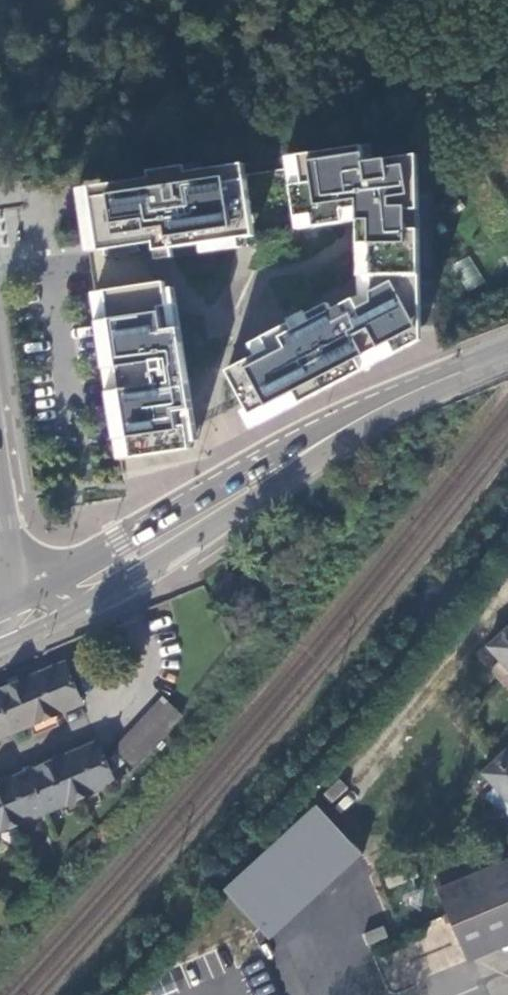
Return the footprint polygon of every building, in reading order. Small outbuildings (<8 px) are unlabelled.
[(271,347),(229,368),(253,412),(293,390),(300,403),(423,339),(420,154),(368,161),(368,154),(290,165),(299,229),(356,221),(356,296),(334,308),(330,301),(309,312),(313,319),(296,328),(292,321),(265,335),(271,347)] [(246,163),(95,188),(103,249),(158,241),(159,250),(258,235),(246,163)] [(127,283),(122,248),(90,253),(95,288),(127,283)] [(460,271),(468,288),(482,282),(474,264),(460,271)] [(168,281),(96,291),(120,459),(199,447),(181,327),(166,329),(163,306),(171,305),(168,281)] [(490,647),(503,661),(492,671),(507,687),(507,630),(490,647)] [(83,704),(66,664),(19,683),(17,679),(8,683),(10,688),(0,692),(0,738),(83,704)] [(118,749),(135,766),(193,705),(175,687),(118,749)] [(117,783),(100,743),(0,785),(0,832),(117,783)] [(484,775),(497,789),(488,797),(507,819),(507,753),(484,775)] [(333,800),(242,882),(288,932),(379,849),(333,800)] [(439,883),(471,960),(507,945),(507,854),(439,883)]
